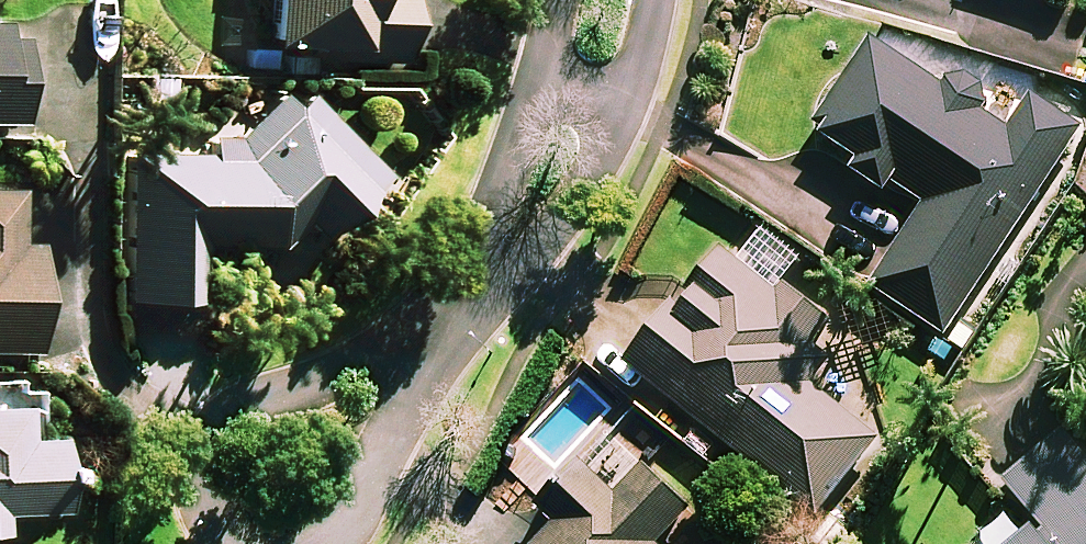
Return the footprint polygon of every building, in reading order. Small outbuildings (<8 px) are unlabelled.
[(265,57),(406,68),(411,0),(269,0),(265,57)] [(25,43),(4,42),(4,28),(0,28),(0,133),(24,133),(25,43)] [(936,91),(870,48),(812,137),(858,167),(848,181),(884,205),(893,190),(926,211),(872,294),(946,342),(1082,135),(1030,101),(1007,137),(983,121),(984,116),(985,111),(985,107),(984,102),(982,97),(979,93),(976,89),(972,87),(968,84),(963,83),(958,82),(953,82),(948,83),(944,85),(940,88),(936,91)] [(235,144),(201,146),(200,174),(130,173),(127,312),(199,314),(200,252),(280,254),(302,232),(321,250),(387,183),(305,103),(289,119),(274,104),(235,144)] [(0,196),(0,359),(38,360),(40,256),(19,255),(20,196),(0,196)] [(801,267),(765,237),(738,270),(723,258),(629,372),(815,524),(878,447),(809,391),(829,367),(811,353),(828,332),(780,293),(801,267)] [(29,413),(0,414),(0,543),(3,543),(3,522),(62,520),(60,447),(30,448),(29,413)] [(1064,443),(1005,493),(1038,532),(1025,543),(1085,543),(1085,469),(1064,443)] [(634,463),(608,491),(584,468),(539,516),(555,532),(544,543),(666,543),(691,518),(634,463)]
